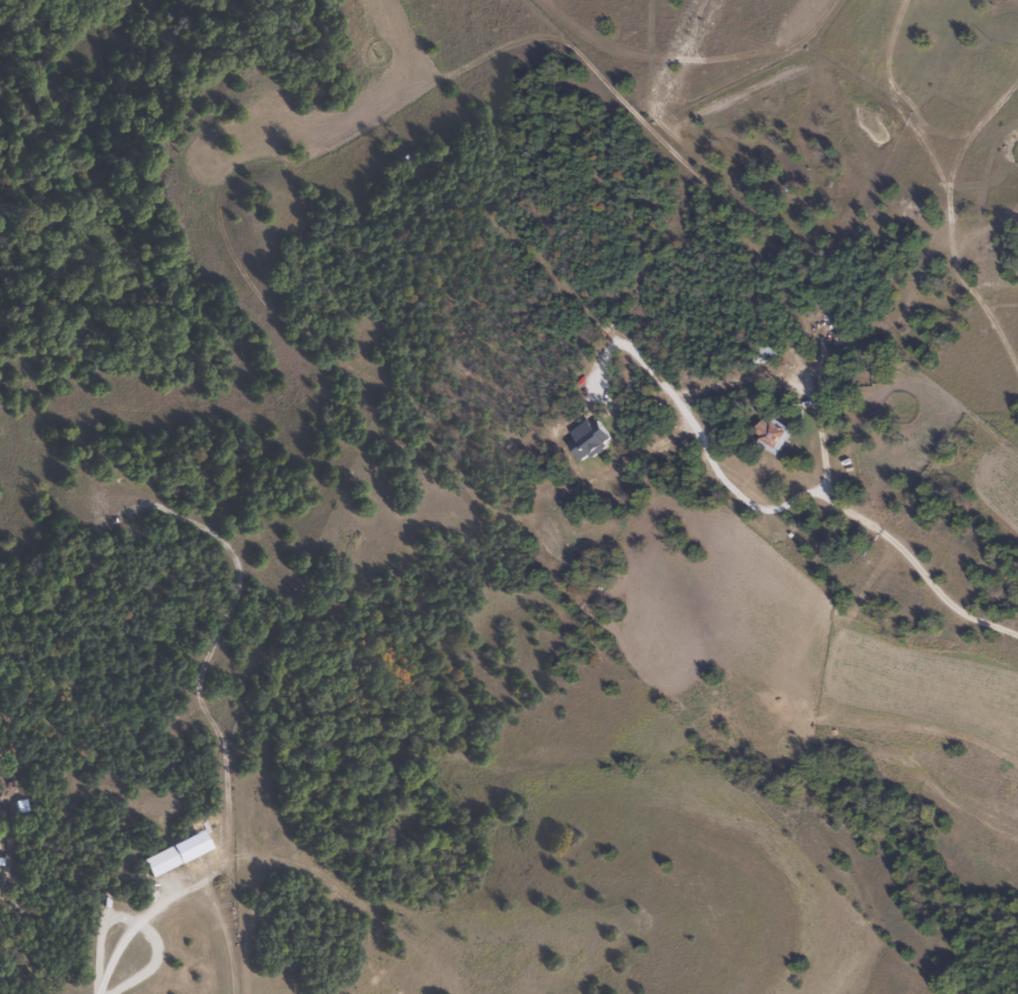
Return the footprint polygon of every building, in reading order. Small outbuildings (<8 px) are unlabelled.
[(755,361),(776,359),(775,347),(754,349),(755,361)] [(859,369),(873,368),(873,355),(859,355),(859,369)] [(753,429),(766,454),(790,441),(776,416),(753,429)] [(141,861),(149,879),(178,866),(169,848),(141,861)]
